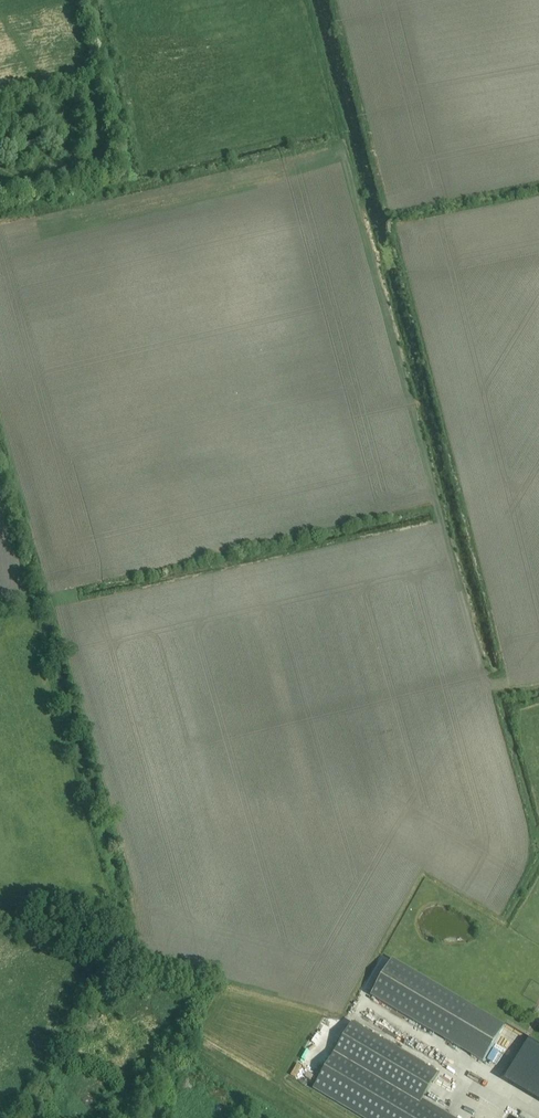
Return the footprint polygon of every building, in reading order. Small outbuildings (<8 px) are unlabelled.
[(505,1026),(393,960),(371,997),(483,1063),(505,1026)] [(313,1089),(361,1117),(451,1117),(422,1100),(437,1074),(352,1023),(313,1089)] [(507,1079),(538,1098),(538,1047),(530,1041),(507,1079)]
